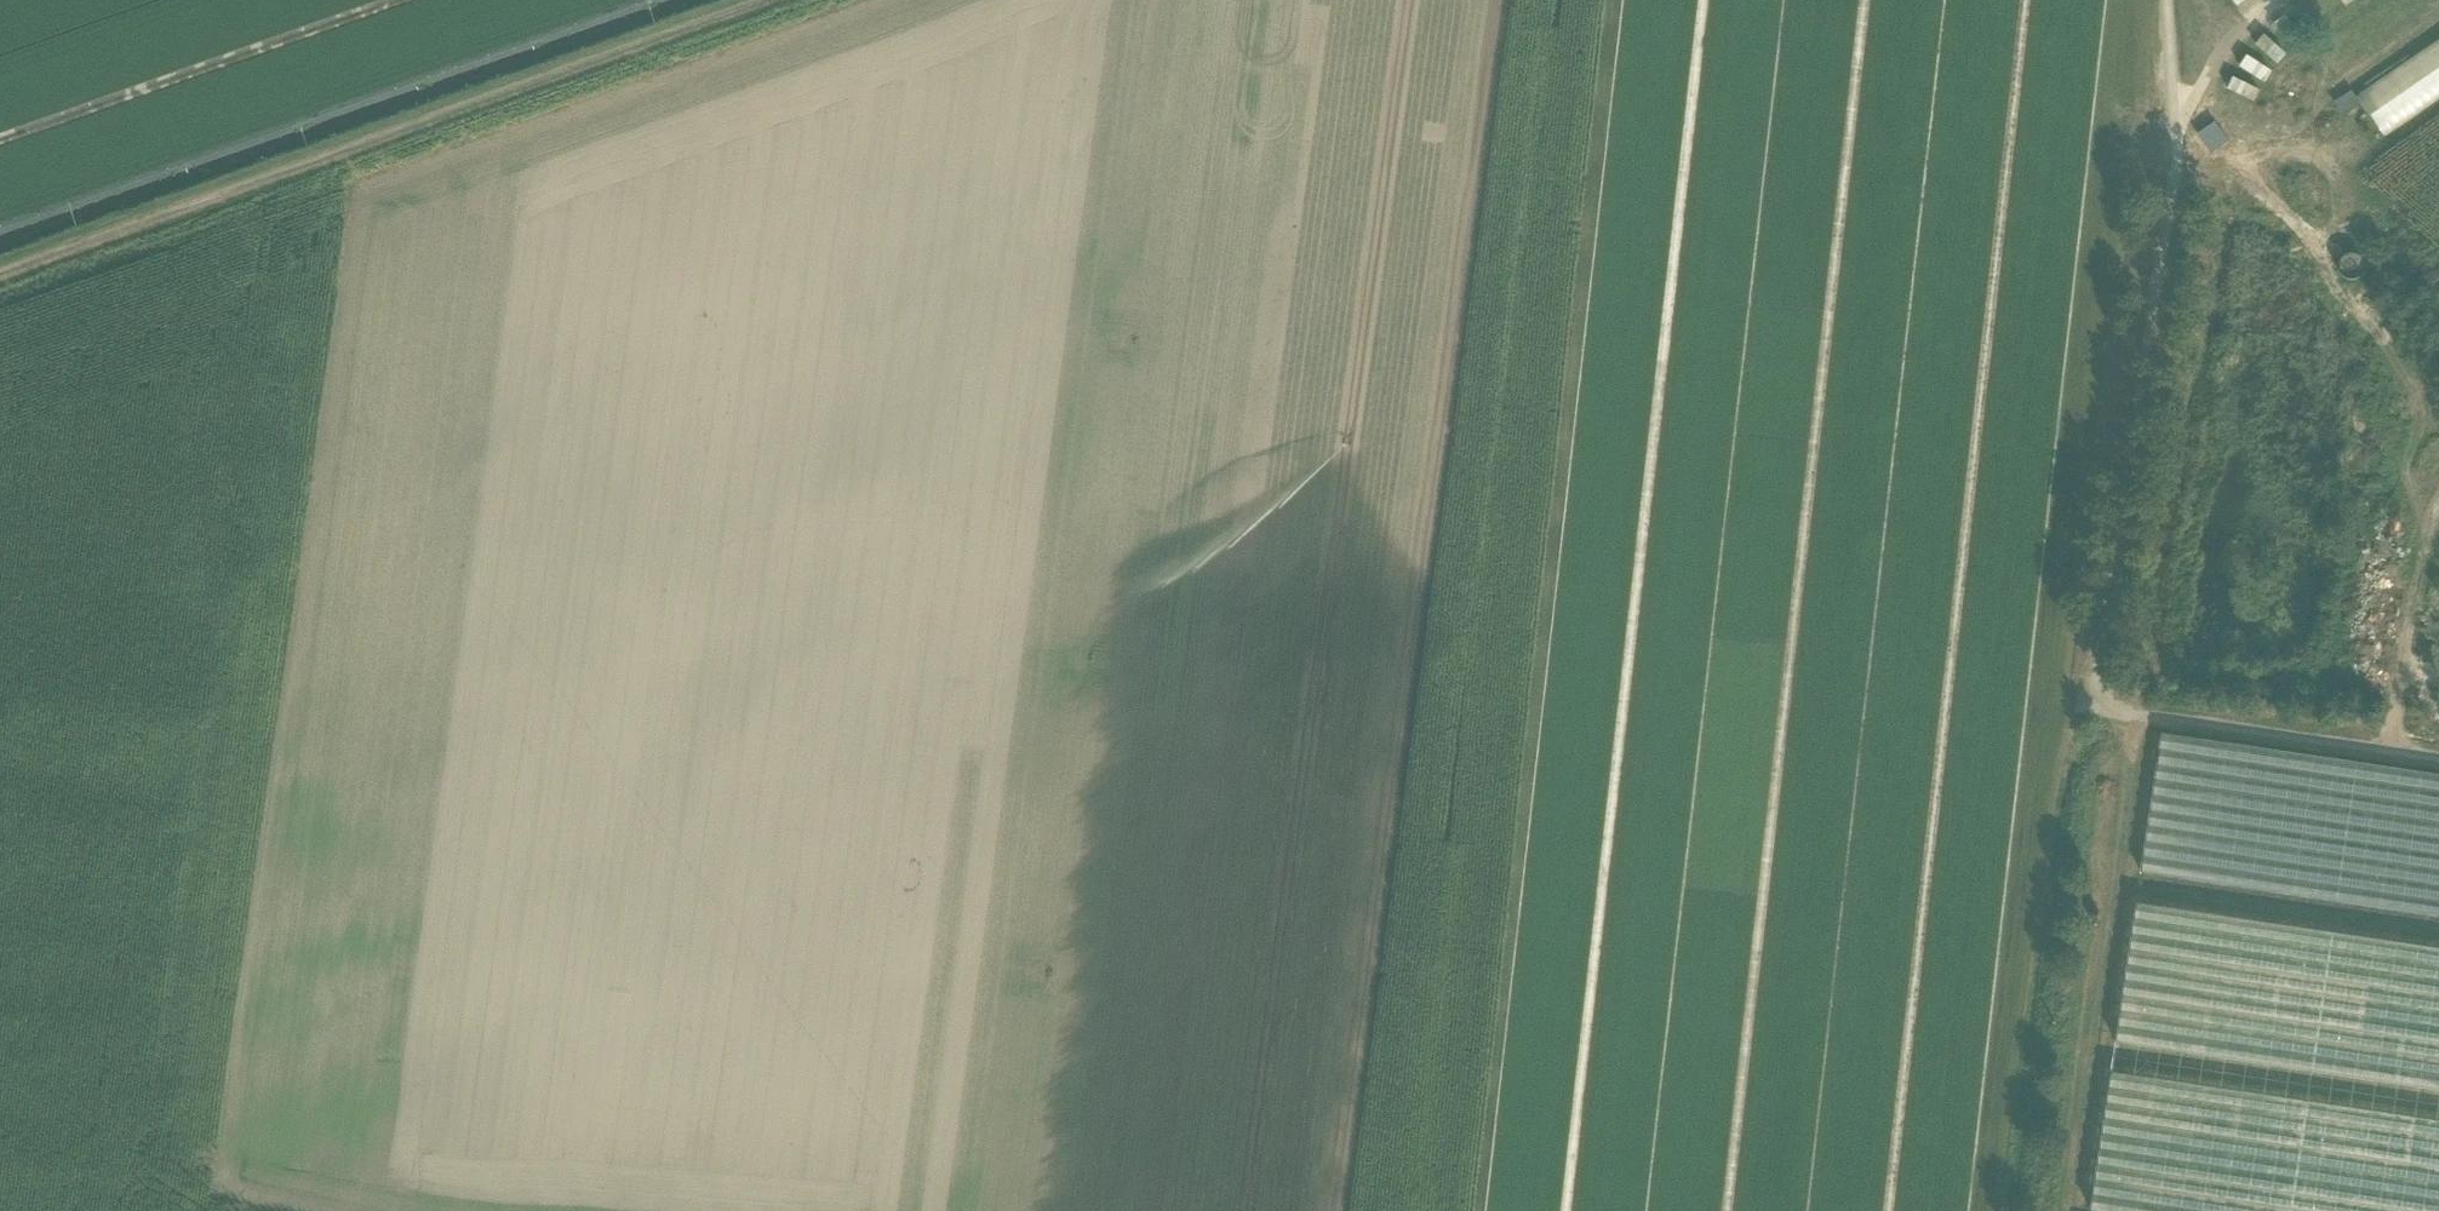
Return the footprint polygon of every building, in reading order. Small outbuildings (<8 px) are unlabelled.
[(2375,131),(2438,94),(2438,35),(2349,87),(2375,131)] [(2350,92),(2333,104),(2343,118),(2360,105),(2350,92)] [(2229,142),(2215,122),(2199,133),(2214,153),(2229,142)] [(2142,871),(2438,916),(2438,774),(2163,732),(2142,871)] [(2136,904),(2089,1210),(2438,1210),(2438,949),(2136,904)]
